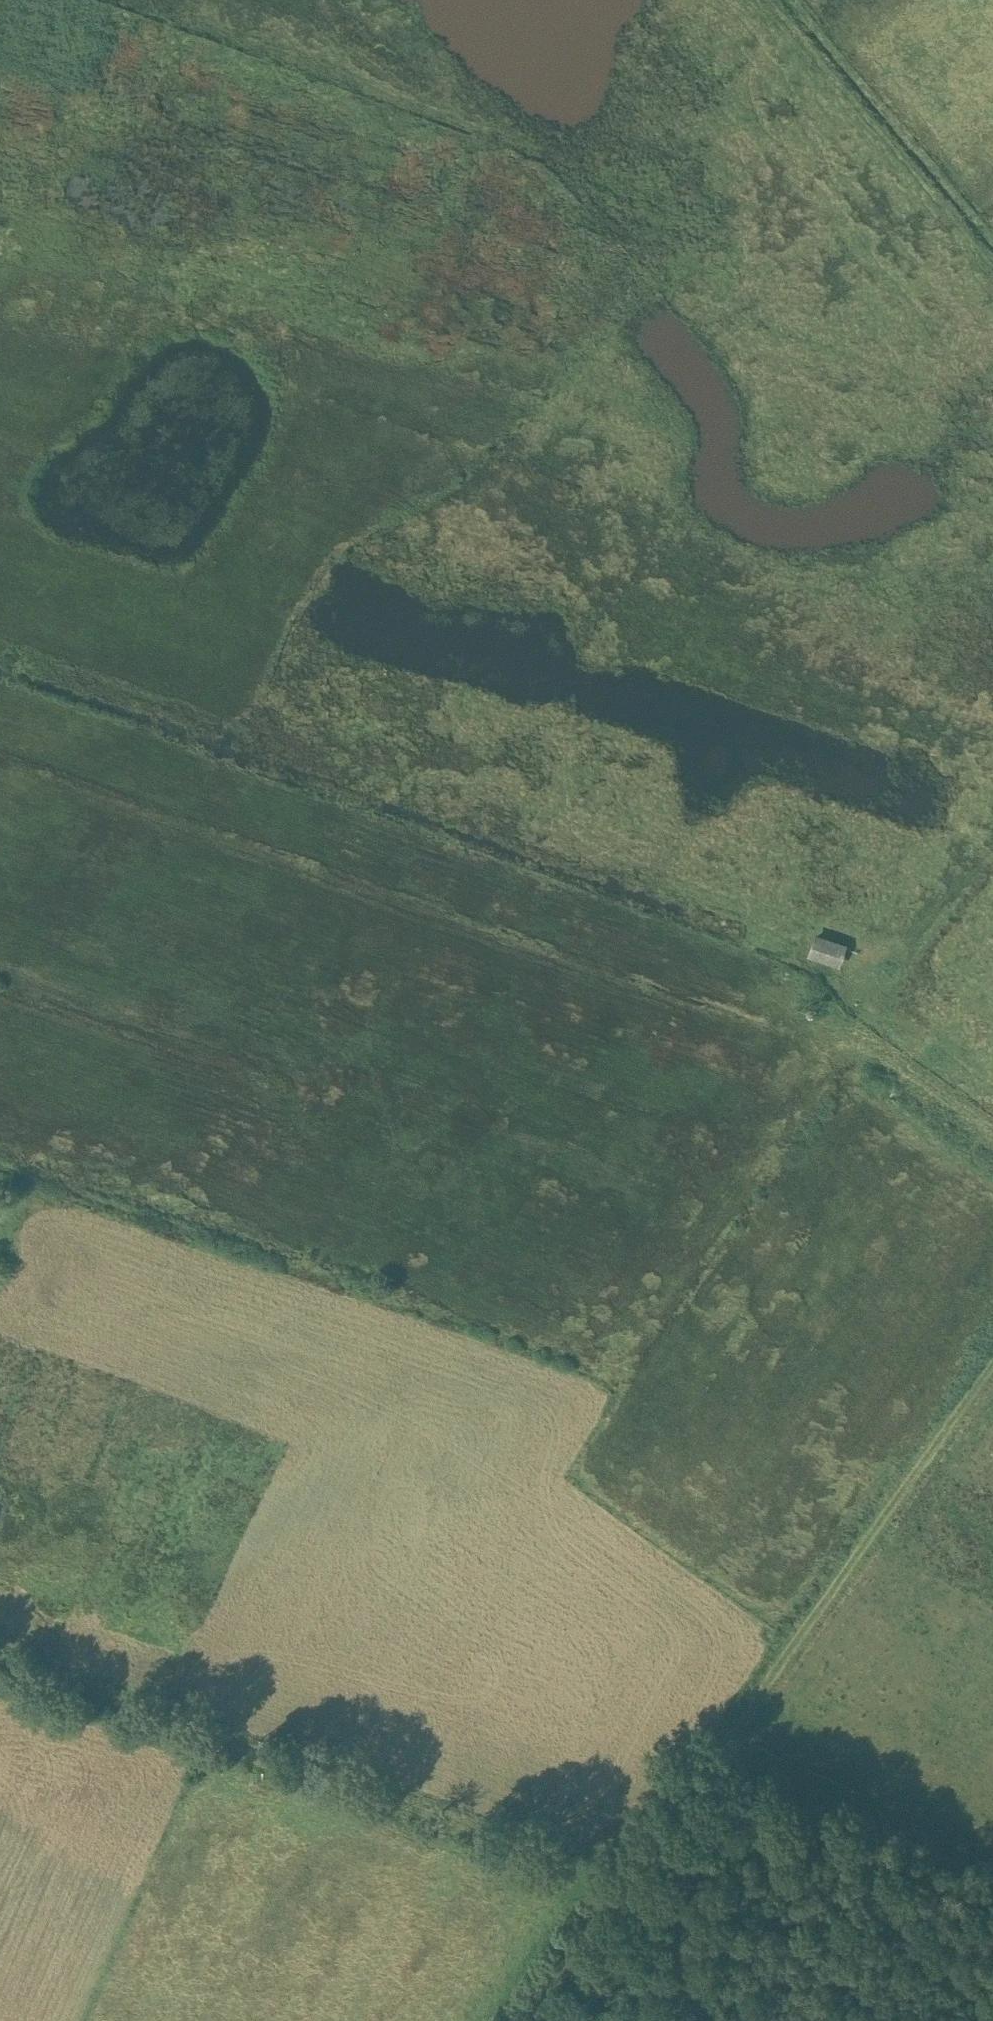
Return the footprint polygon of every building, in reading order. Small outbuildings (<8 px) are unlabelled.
[(813,930),(806,949),(835,959),(841,940),(813,930)]
